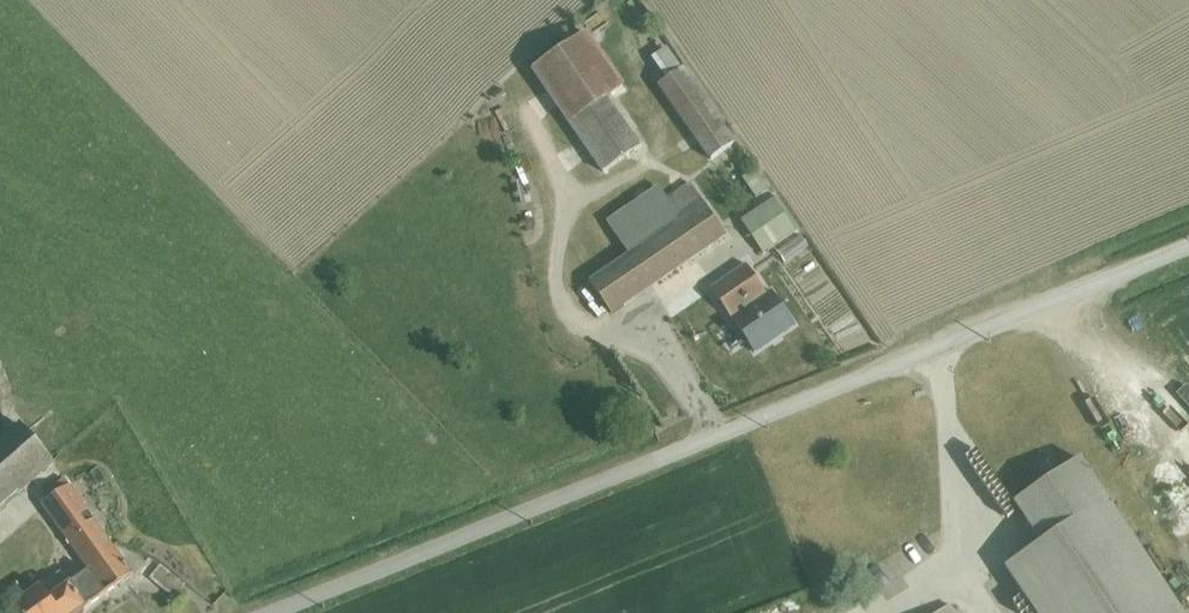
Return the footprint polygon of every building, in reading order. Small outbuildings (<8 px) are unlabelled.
[(588,47),(539,83),(611,179),(643,156),(608,109),(625,96),(588,47)] [(736,155),(672,58),(654,70),(718,167),(736,155)] [(569,276),(600,325),(734,238),(693,176),(663,195),(672,209),(569,276)] [(761,255),(799,234),(779,198),(741,219),(761,255)] [(778,250),(784,262),(810,251),(804,238),(778,250)] [(737,275),(712,293),(759,360),(797,333),(772,298),(759,308),(737,275)] [(19,409),(0,426),(0,508),(60,453),(19,409)] [(1016,500),(1042,544),(1015,560),(1017,563),(1007,569),(1034,612),(1188,612),(1093,453),(1016,500)] [(144,567),(78,475),(39,503),(74,552),(11,597),(22,612),(79,612),(144,567)] [(160,564),(149,577),(174,598),(185,585),(160,564)] [(798,598),(769,612),(806,612),(798,598)]
